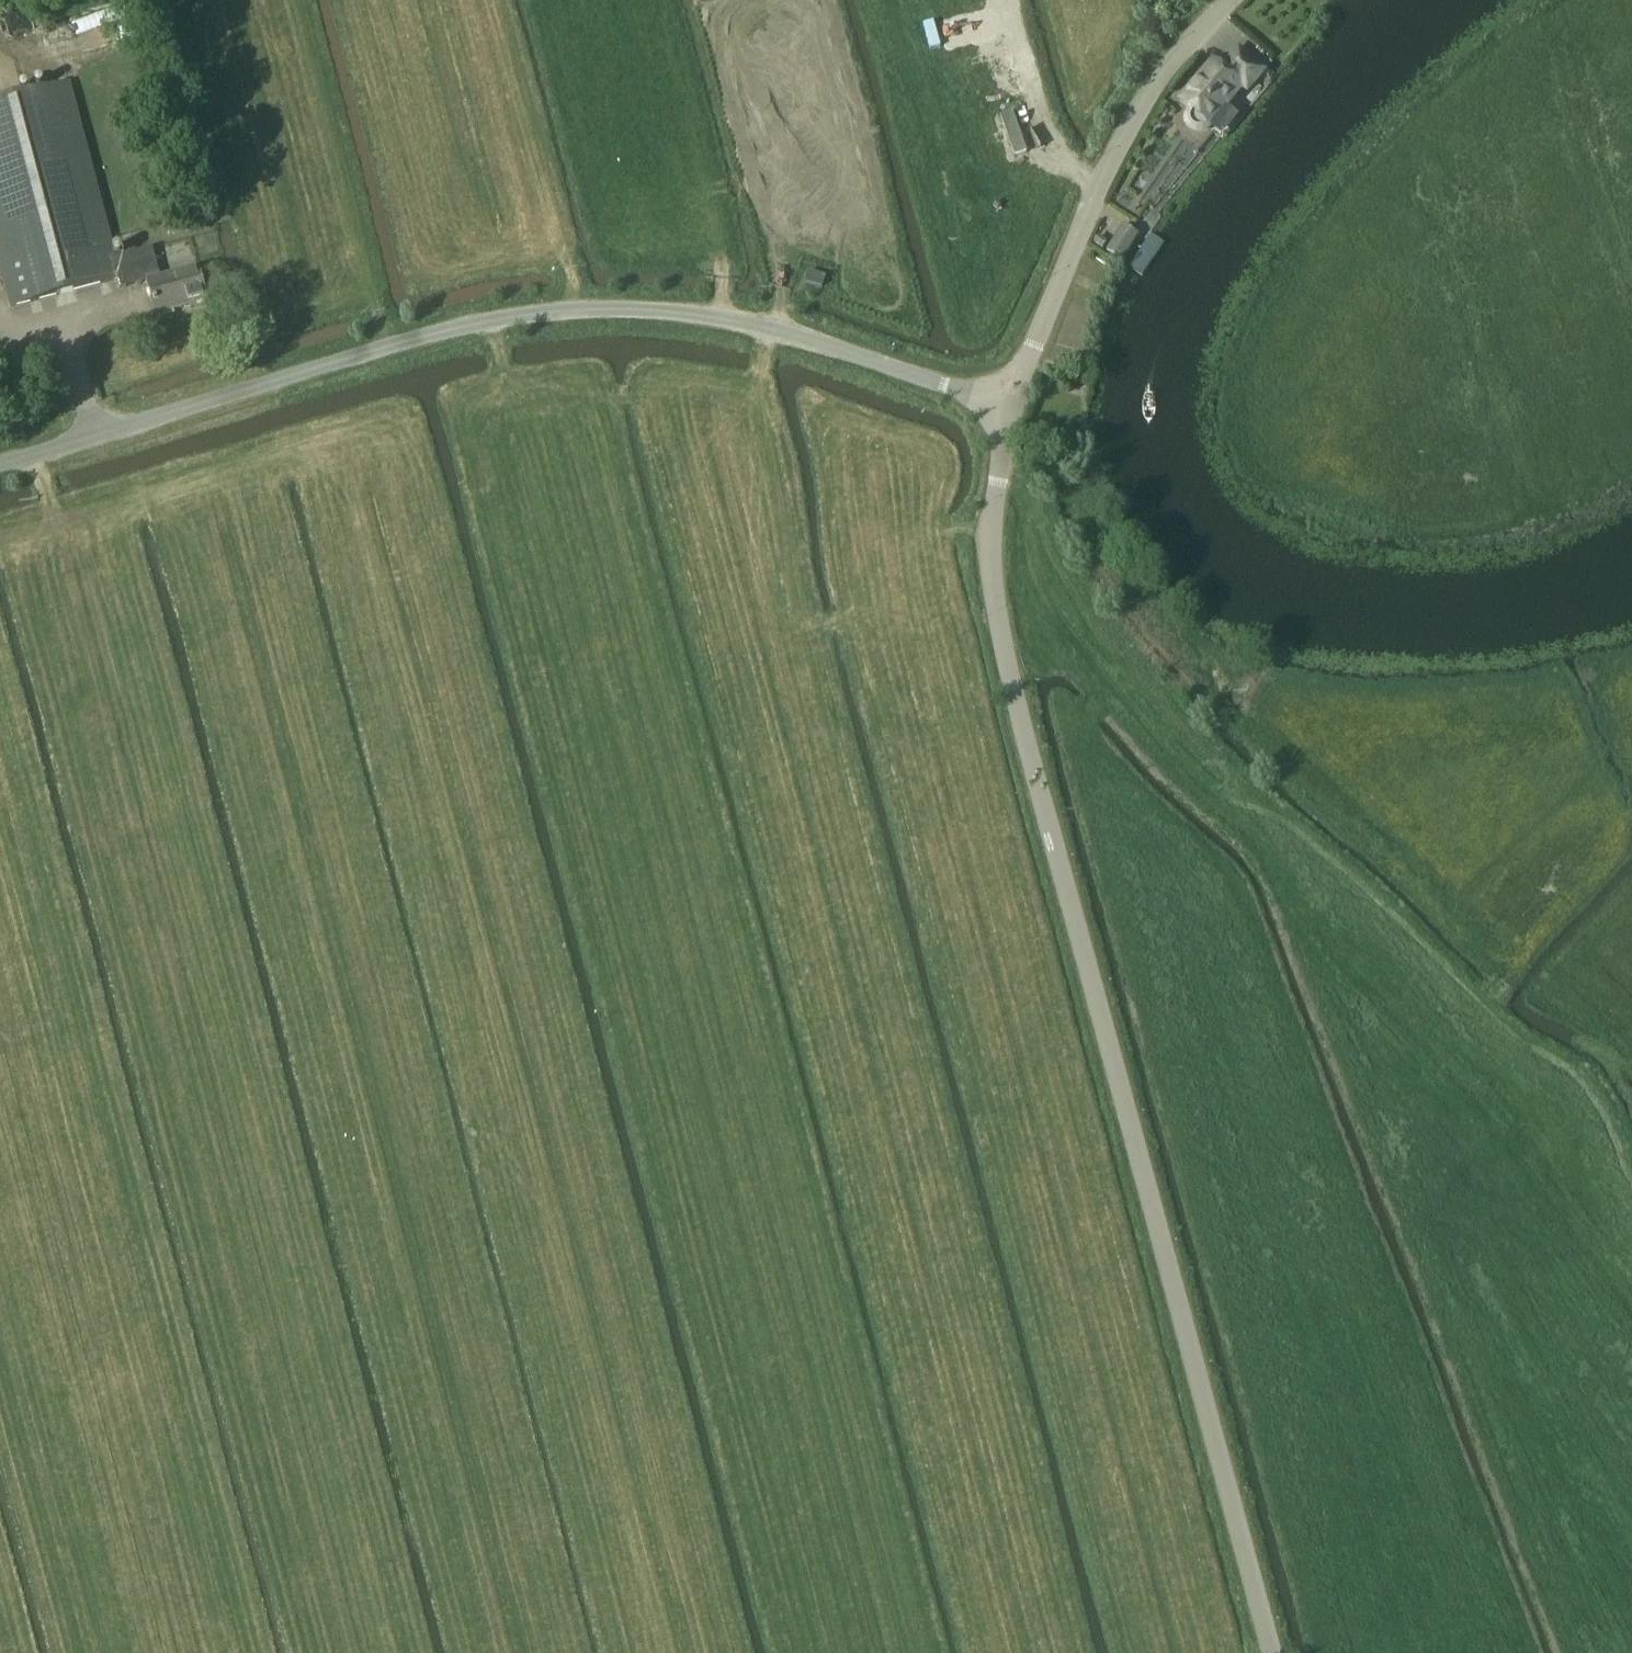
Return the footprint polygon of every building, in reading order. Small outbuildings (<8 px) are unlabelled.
[(890,69),(958,49),(943,0),(913,0),(921,27),(881,39),(890,69)] [(1239,52),(1224,70),(1212,61),(1204,72),(1181,102),(1191,110),(1189,114),(1187,118),(1187,122),(1188,125),(1190,128),(1192,130),(1195,131),(1197,132),(1199,132),(1203,130),(1206,129),(1208,127),(1232,98),(1228,94),(1237,82),(1247,91),(1263,72),(1239,52)] [(115,256),(69,81),(0,99),(0,275),(9,308),(115,279),(109,258),(115,256)] [(1027,154),(1013,114),(1001,118),(1015,158),(1027,154)] [(1124,226),(1107,252),(1123,262),(1124,260),(1140,236),(1124,226)] [(152,247),(115,256),(109,258),(115,279),(119,278),(121,288),(147,282),(155,315),(207,302),(198,266),(159,276),(152,247)] [(826,278),(809,273),(806,283),(823,289),(826,278)] [(1045,437),(1036,447),(1047,456),(1055,445),(1045,437)]
